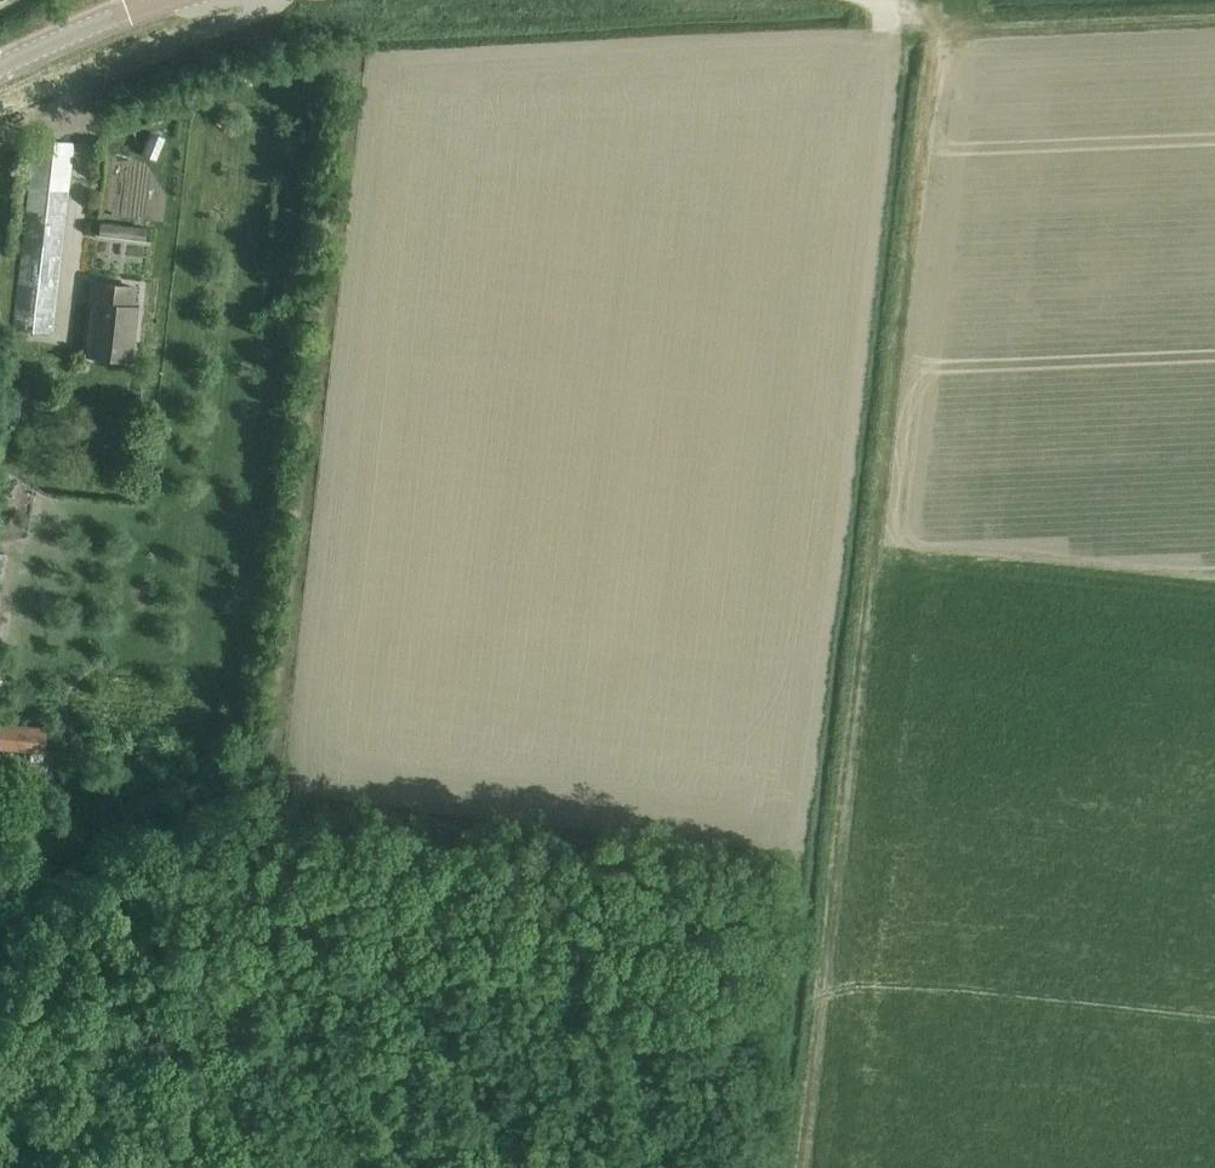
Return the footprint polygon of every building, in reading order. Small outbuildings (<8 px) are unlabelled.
[(241,112),(256,112),(256,102),(241,101),(241,112)] [(149,131),(140,153),(155,160),(165,138),(149,131)] [(73,141),(36,137),(14,327),(52,332),(73,141)] [(143,242),(145,228),(100,222),(98,235),(143,242)] [(93,281),(90,302),(93,303),(87,355),(130,361),(137,308),(131,307),(134,286),(93,281)] [(0,367),(15,369),(17,354),(3,352),(2,352),(0,367)] [(0,723),(0,749),(22,751),(24,725),(0,723)]
